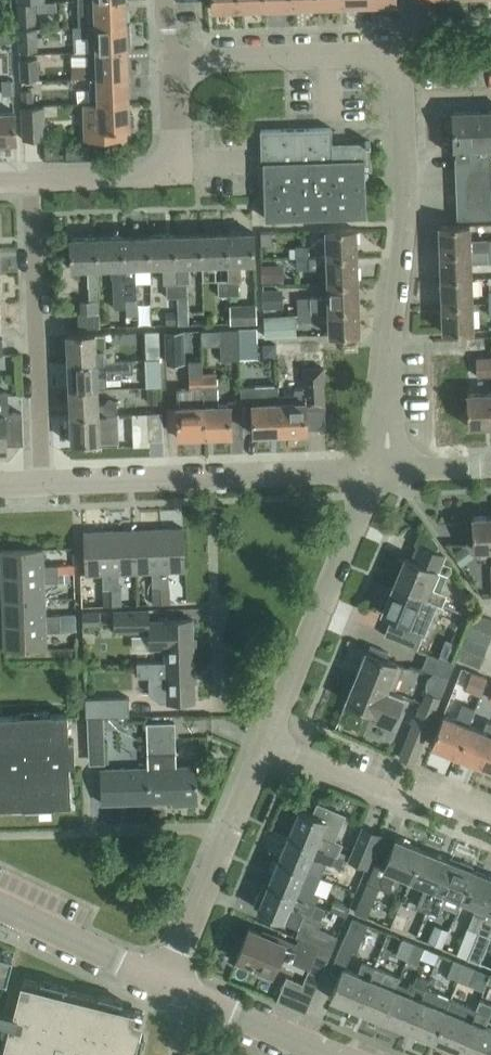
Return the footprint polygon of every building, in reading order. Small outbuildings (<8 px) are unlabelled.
[(78,25),(126,24),(125,0),(77,0),(78,25)] [(239,0),(213,0),(214,9),(240,8),(239,0)] [(35,1),(17,1),(16,1),(17,24),(36,23),(35,1)] [(36,4),(36,14),(56,14),(56,4),(36,4)] [(127,49),(126,24),(74,25),(74,33),(89,33),(89,51),(127,49)] [(18,27),(19,46),(37,45),(36,26),(18,27)] [(90,77),(128,76),(127,49),(89,51),(90,77)] [(20,79),(39,79),(38,57),(19,57),(20,79)] [(128,76),(90,77),(91,103),(129,102),(128,76)] [(3,93),(15,93),(14,80),(2,80),(3,93)] [(86,139),(127,138),(126,128),(130,128),(130,124),(134,124),(134,114),(130,114),(129,102),(91,103),(84,103),(86,139)] [(32,106),(22,106),(23,139),(45,138),(44,114),(57,113),(57,105),(32,106)] [(456,148),(490,147),(490,109),(453,111),(453,113),(441,113),(443,148),(454,148),(456,148)] [(17,141),(15,110),(0,111),(0,141),(17,141)] [(332,142),(332,136),(332,127),(260,129),(261,165),(264,165),(266,218),(366,214),(364,163),(371,163),(370,145),(371,145),(371,140),(332,142)] [(456,148),(458,218),(490,217),(490,181),(490,179),(490,147),(456,148)] [(439,225),(440,252),(471,251),(471,250),(470,224),(439,225)] [(326,256),(357,255),(356,228),(326,229),(326,256)] [(228,294),(228,295),(237,294),(237,279),(240,278),(240,263),(253,262),(252,232),(226,233),(227,263),(228,279),(228,294)] [(227,263),(226,233),(201,233),(201,234),(202,264),(227,263)] [(149,235),(150,265),(162,265),(163,283),(167,283),(167,297),(177,296),(176,281),(176,265),(175,234),(149,235)] [(175,234),(176,265),(202,264),(201,234),(175,234)] [(149,235),(123,236),(125,298),(134,298),(133,266),(150,265),(149,235)] [(123,236),(97,237),(98,267),(114,267),(115,306),(125,306),(125,298),(123,236)] [(98,284),(98,267),(97,237),(70,238),(71,268),(87,267),(87,285),(98,284)] [(296,257),(309,256),(309,245),(296,245),(296,257)] [(471,262),(488,262),(488,250),(471,250),(471,251),(440,252),(441,278),(472,277),(471,262)] [(327,282),(358,281),(357,255),(326,256),(309,256),(296,257),(297,269),(327,268),(327,282)] [(284,264),(261,261),(259,283),(282,285),(284,264)] [(442,304),(472,303),(472,277),(441,278),(442,304)] [(228,294),(228,279),(218,279),(219,295),(228,294)] [(188,324),(188,323),(187,296),(186,296),(186,280),(176,281),(177,296),(178,324),(188,324)] [(311,308),(328,307),(359,307),(358,281),(327,282),(328,295),(310,296),(298,297),(298,308),(311,308)] [(99,299),(98,284),(87,285),(88,299),(88,300),(99,299)] [(262,309),(293,311),(294,287),(263,286),(262,309)] [(88,299),(80,299),(80,312),(78,313),(78,327),(101,326),(99,299),(88,300),(88,299)] [(67,302),(56,302),(56,310),(67,310),(67,302)] [(472,303),(442,304),(442,330),(473,329),(472,303)] [(359,307),(328,307),(329,334),(360,333),(359,307)] [(311,308),(298,308),(298,321),(311,320),(311,308)] [(291,335),(296,335),(295,313),(263,314),(264,336),(291,335)] [(257,326),(238,327),(238,328),(239,357),(258,357),(257,326)] [(220,359),(239,359),(238,328),(219,329),(220,359)] [(179,329),(165,329),(166,361),(180,361),(179,329)] [(114,346),(105,347),(104,333),(66,334),(67,362),(115,360),(115,359),(114,346)] [(198,350),(198,333),(183,333),(184,351),(198,350)] [(470,342),(470,354),(487,354),(487,342),(470,342)] [(266,344),(264,358),(298,362),(300,348),(266,344)] [(490,355),(475,355),(476,376),(490,375),(490,363),(490,355)] [(68,388),(98,387),(98,386),(107,386),(106,378),(121,377),(121,370),(132,369),(132,359),(115,359),(115,360),(67,362),(68,388)] [(177,406),(167,406),(168,429),(176,428),(177,439),(205,438),(202,364),(202,360),(188,360),(189,386),(177,387),(177,406)] [(219,363),(202,364),(205,438),(232,437),(230,406),(218,407),(216,375),(221,375),(221,366),(219,363)] [(278,385),(280,433),(307,432),(306,405),(323,404),(322,368),(303,368),(304,386),(293,386),(294,394),(279,395),(278,385)] [(280,433),(278,385),(240,386),(241,423),(253,422),(253,434),(280,433)] [(99,404),(98,387),(68,388),(70,416),(117,414),(117,413),(116,400),(107,400),(107,404),(99,404)] [(6,443),(23,443),(21,412),(8,412),(7,391),(0,391),(0,445),(6,445),(6,443)] [(490,425),(490,392),(466,393),(467,426),(490,425)] [(161,411),(147,412),(148,425),(148,439),(163,439),(162,411),(161,411)] [(118,441),(118,432),(117,414),(70,416),(71,443),(118,441)] [(471,517),(472,549),(490,549),(490,516),(471,517)] [(158,529),(161,585),(169,585),(168,570),(185,570),(184,528),(158,529)] [(161,585),(158,529),(134,530),(135,572),(152,571),(152,586),(161,585)] [(108,531),(110,588),(119,587),(118,573),(135,572),(134,530),(108,531)] [(110,588),(108,531),(83,532),(85,574),(101,573),(102,588),(110,588)] [(438,572),(445,555),(418,544),(412,559),(404,556),(393,584),(441,603),(445,593),(425,584),(431,569),(438,572)] [(2,575),(59,573),(59,572),(68,571),(68,564),(44,565),(43,548),(1,550),(2,575)] [(68,581),(68,571),(59,572),(59,573),(59,581),(68,581)] [(59,573),(2,575),(3,600),(45,598),(44,582),(59,581),(59,573)] [(389,622),(422,635),(424,636),(437,603),(441,604),(441,603),(393,584),(387,597),(384,596),(379,607),(383,608),(382,611),(391,615),(389,622)] [(45,598),(3,600),(4,624),(46,623),(76,622),(75,613),(60,614),(46,615),(45,598)] [(149,619),(149,609),(149,608),(142,608),(113,609),(113,632),(148,631),(148,625),(149,625),(150,619),(149,619)] [(82,625),(100,624),(99,610),(81,610),(82,625)] [(490,633),(490,618),(476,612),(471,625),(490,633)] [(165,661),(193,660),(192,619),(164,620),(164,618),(150,619),(149,625),(148,625),(148,631),(149,649),(165,648),(165,661)] [(5,650),(47,648),(46,631),(76,630),(76,622),(46,623),(4,624),(5,650)] [(417,647),(422,635),(389,622),(384,634),(417,647)] [(487,644),(490,635),(490,633),(471,625),(467,637),(487,644)] [(462,648),(483,656),(487,644),(467,637),(462,648)] [(355,675),(392,690),(403,665),(386,658),(389,652),(370,644),(367,650),(365,650),(355,675)] [(479,666),(483,656),(462,648),(458,658),(479,666)] [(453,663),(427,652),(421,666),(447,677),(453,663)] [(136,661),(137,675),(148,675),(149,691),(160,701),(194,700),(193,660),(165,661),(136,661)] [(480,695),(487,677),(487,676),(471,670),(464,688),(480,695)] [(402,694),(392,690),(355,675),(345,700),(375,712),(373,718),(390,725),(402,694)] [(420,702),(435,708),(440,697),(425,690),(420,702)] [(86,716),(129,715),(128,696),(85,697),(86,716)] [(413,762),(431,718),(435,708),(420,702),(417,712),(399,756),(412,761),(413,762)] [(462,703),(455,719),(443,714),(430,744),(455,754),(467,724),(468,724),(474,708),(462,703)] [(67,713),(0,715),(0,807),(70,804),(69,765),(74,765),(74,739),(68,739),(67,713)] [(196,766),(176,766),(174,721),(148,722),(151,801),(197,800),(196,766)] [(101,768),(102,781),(102,802),(151,801),(148,722),(146,722),(147,767),(101,768)] [(490,736),(490,733),(468,724),(467,724),(455,754),(480,764),(490,736)] [(87,728),(88,754),(103,754),(102,727),(87,728)] [(480,764),(490,769),(490,736),(480,764)] [(288,834),(335,854),(337,855),(343,842),(335,838),(346,813),(317,800),(311,813),(299,808),(288,834)] [(350,854),(347,859),(365,866),(379,832),(362,824),(350,854)] [(288,834),(278,859),(305,870),(311,855),(331,863),(335,854),(288,834)] [(367,916),(379,887),(388,890),(396,872),(409,877),(421,848),(395,837),(378,880),(369,876),(354,911),(367,916)] [(421,848),(409,877),(424,884),(416,905),(427,909),(447,858),(421,848)] [(331,863),(341,868),(345,858),(337,855),(335,854),(331,863)] [(447,858),(427,909),(436,913),(440,904),(456,910),(461,899),(473,869),(447,858)] [(267,884),(314,903),(319,893),(313,891),(319,876),(305,870),(278,859),(267,884)] [(456,952),(456,953),(467,957),(490,896),(490,876),(473,869),(461,899),(475,904),(467,925),(456,952)] [(343,888),(358,889),(359,872),(344,871),(343,888)] [(325,907),(314,903),(267,884),(264,892),(259,890),(254,903),(258,905),(257,908),(300,926),(307,911),(321,917),(325,907)] [(485,944),(489,935),(488,934),(490,926),(490,896),(467,957),(484,964),(490,947),(485,944)] [(351,916),(340,945),(356,951),(367,923),(351,916)] [(315,944),(331,951),(337,935),(321,928),(315,944)] [(371,951),(378,933),(366,928),(359,946),(371,951)] [(308,968),(302,982),(315,988),(331,951),(315,944),(298,937),(296,943),(273,933),(271,938),(248,929),(236,958),(272,973),(279,956),(291,961),(308,968)] [(402,937),(395,954),(406,959),(413,942),(402,937)] [(417,963),(424,946),(413,942),(406,959),(417,963)] [(2,987),(10,989),(1,1022),(6,1023),(1,1039),(0,1039),(0,1054),(138,1054),(143,1035),(136,1033),(141,1012),(120,1007),(122,999),(98,993),(98,996),(67,988),(67,986),(40,979),(39,982),(22,977),(22,979),(6,975),(8,965),(10,960),(0,957),(0,995),(2,987)] [(453,958),(447,975),(458,979),(465,963),(453,958)] [(357,973),(342,967),(330,996),(357,1008),(374,966),(362,961),(357,973)] [(468,984),(475,967),(465,963),(458,979),(468,984)] [(382,1018),(394,988),(397,982),(399,977),(374,966),(357,1008),(382,1018)] [(408,1029),(425,987),(423,987),(427,978),(417,973),(413,982),(410,981),(408,986),(397,982),(394,988),(382,1018),(408,1029)] [(286,978),(276,1001),(303,1012),(312,989),(286,978)] [(433,1039),(450,998),(425,987),(408,1029),(433,1039)] [(433,1039),(459,1050),(476,1008),(450,998),(433,1039)] [(480,998),(476,1008),(459,1050),(471,1054),(487,1054),(490,1046),(490,1028),(482,1025),(490,1004),(490,1003),(480,998)]
